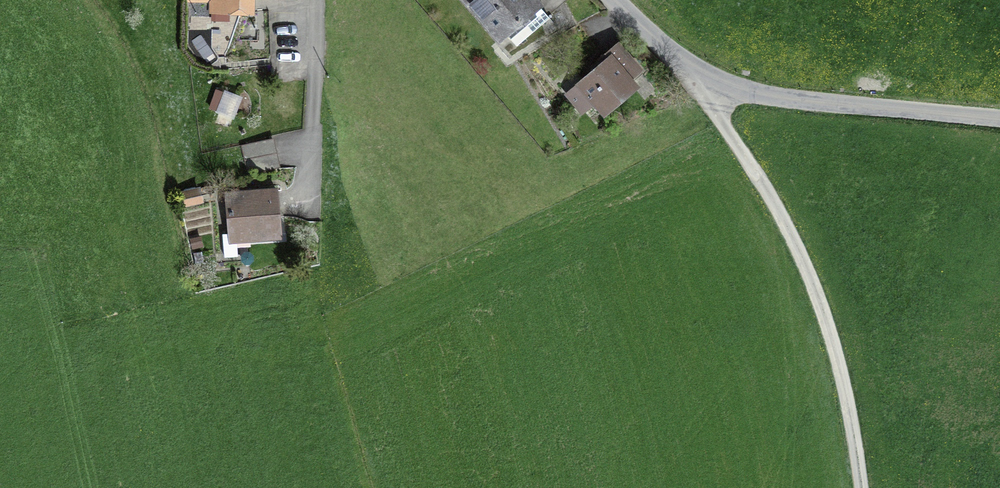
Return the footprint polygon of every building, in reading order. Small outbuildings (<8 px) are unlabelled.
[(228,9),(250,9),(250,0),(228,0),(228,9)] [(500,39),(507,32),(518,44),(549,17),(534,0),(467,0),(500,39)] [(627,79),(638,69),(619,46),(596,66),(600,71),(570,96),(582,109),(594,99),(604,110),(633,86),(627,79)] [(211,110),(237,115),(241,92),(215,88),(211,110)] [(241,145),(247,175),(277,168),(270,139),(241,145)] [(279,236),(276,190),(227,194),(230,234),(250,233),(250,239),(279,236)]
